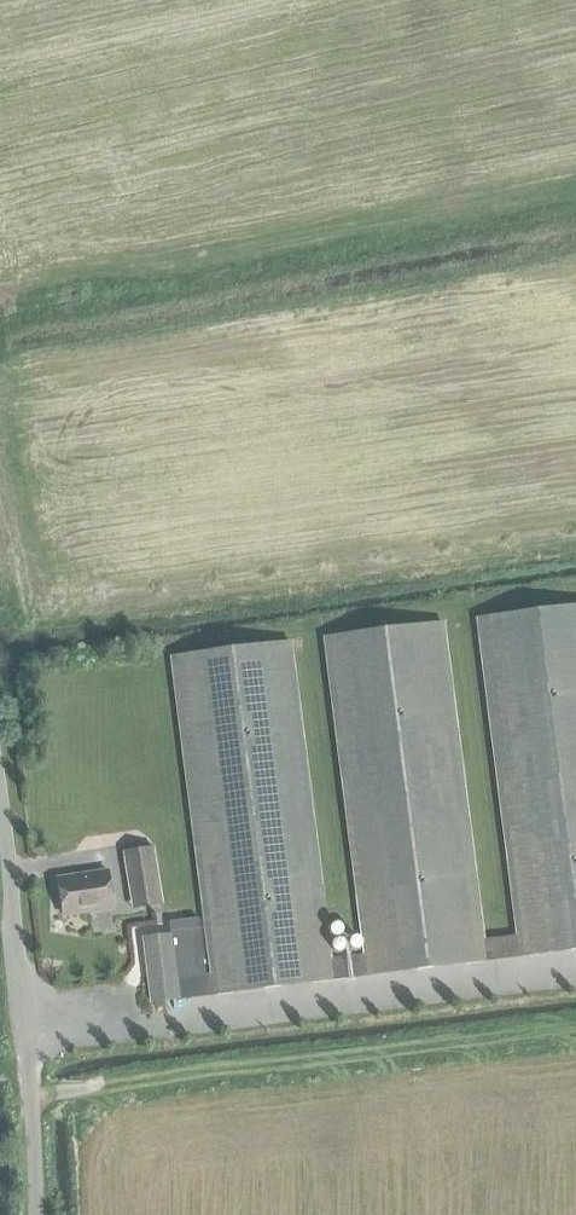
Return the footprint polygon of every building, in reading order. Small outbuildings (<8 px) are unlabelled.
[(147,966),(151,1003),(575,950),(575,606),(477,619),(516,936),(482,940),(443,623),(324,638),(363,955),(329,959),(290,642),(171,657),(210,974),(193,976),(176,978),(175,976),(170,935),(143,938),(147,966)] [(161,904),(152,847),(122,852),(131,909),(161,904)] [(56,880),(62,916),(112,908),(106,872),(56,880)] [(169,921),(170,935),(175,976),(176,978),(193,976),(205,975),(199,918),(169,921)] [(137,926),(139,935),(168,930),(167,922),(137,926)]
